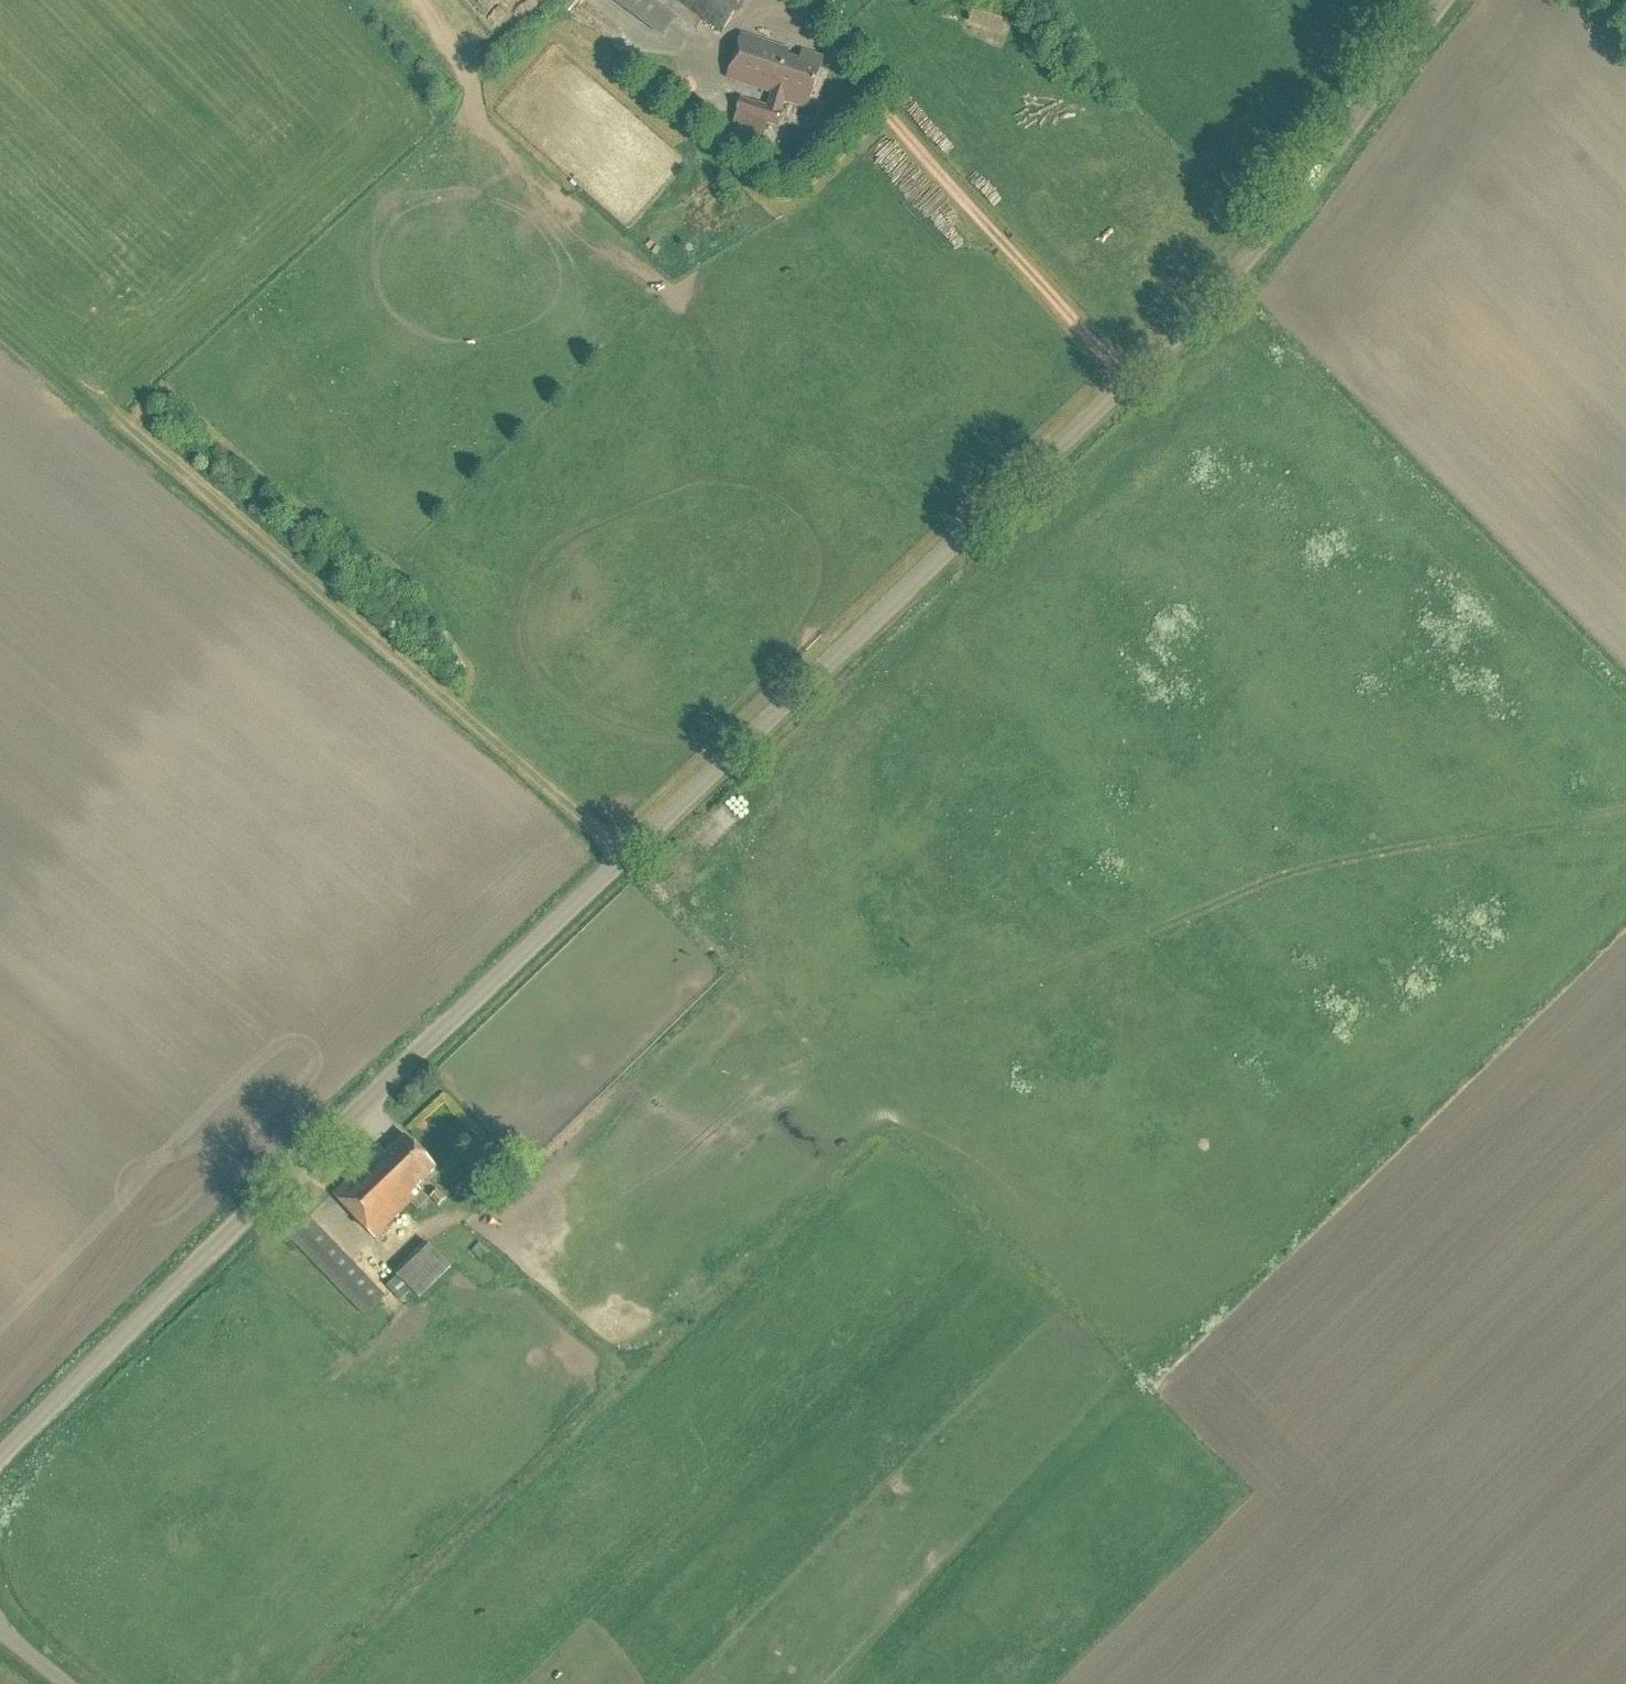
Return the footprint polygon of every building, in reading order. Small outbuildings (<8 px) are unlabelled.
[(646,27),(661,7),(652,0),(611,0),(646,27)] [(721,35),(747,0),(675,0),(721,35)] [(1004,36),(1012,12),(977,0),(969,24),(1004,36)] [(963,40),(1003,56),(1008,43),(968,27),(963,40)] [(728,78),(772,92),(767,107),(741,98),(736,114),(779,129),(786,101),(807,108),(823,57),(804,51),(801,60),(788,56),(790,50),(742,35),(728,78)] [(830,231),(854,228),(852,216),(829,220),(830,231)] [(925,267),(956,263),(951,222),(905,229),(909,254),(895,256),(897,270),(910,269),(908,255),(923,253),(925,267)] [(386,1155),(381,1150),(333,1196),(375,1238),(411,1203),(416,1209),(429,1196),(418,1185),(436,1167),(405,1135),(386,1155)] [(439,1191),(431,1199),(439,1207),(447,1199),(439,1191)] [(300,1207),(280,1225),(337,1288),(364,1317),(384,1299),(310,1217),(300,1207)] [(398,1279),(397,1280),(411,1294),(419,1301),(450,1268),(426,1245),(395,1277),(398,1279)] [(397,1280),(389,1288),(403,1302),(411,1294),(397,1280)]
